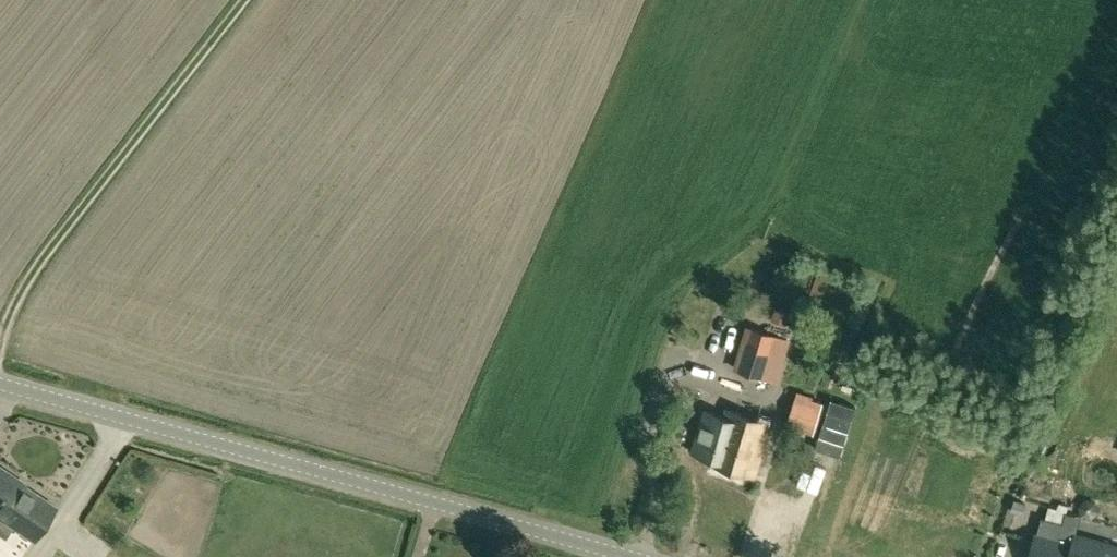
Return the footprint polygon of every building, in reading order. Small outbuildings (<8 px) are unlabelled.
[(786,323),(788,317),(789,312),(776,308),(775,309),(772,319),(786,323)] [(787,339),(749,327),(737,369),(774,380),(787,339)] [(824,400),(798,391),(787,425),(813,433),(824,400)] [(723,416),(703,410),(691,451),(709,457),(708,461),(756,476),(772,422),(725,408),(723,416)] [(0,465),(0,516),(34,539),(56,506),(16,478),(17,477),(0,465)] [(1022,513),(1026,502),(1015,498),(1011,509),(1022,513)] [(1076,533),(1072,545),(1060,541),(1065,523),(1042,516),(1037,534),(1036,534),(1029,556),(1116,556),(1116,545),(1076,533)] [(1091,519),(1087,532),(1116,541),(1116,526),(1091,519)]
